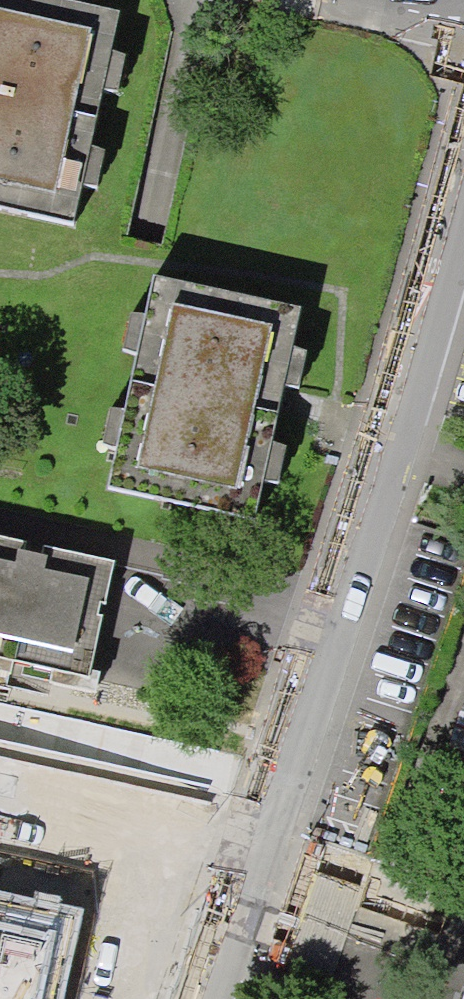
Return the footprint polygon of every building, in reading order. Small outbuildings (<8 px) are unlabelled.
[(114,17),(34,0),(0,0),(0,214),(69,229),(114,17)] [(248,524),(294,312),(147,281),(101,493),(248,524)] [(83,682),(97,621),(91,619),(94,607),(99,608),(109,565),(39,550),(37,561),(18,556),(20,546),(0,541),(0,663),(83,682)] [(76,930),(88,877),(78,874),(86,836),(0,817),(0,998),(107,998),(121,940),(76,930)] [(450,998),(463,998),(463,982),(456,980),(450,998)]
